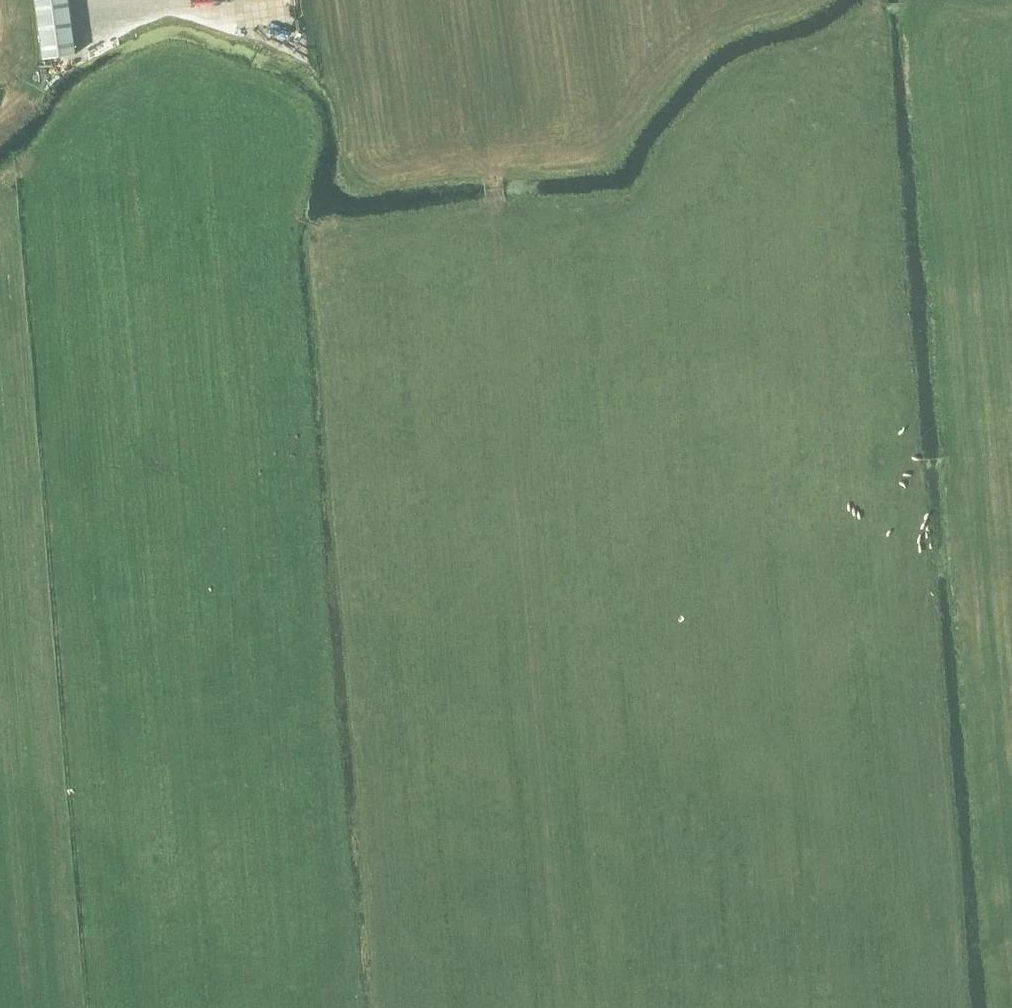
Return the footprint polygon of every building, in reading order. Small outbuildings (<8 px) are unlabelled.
[(44,60),(77,55),(70,0),(36,0),(44,60)]
